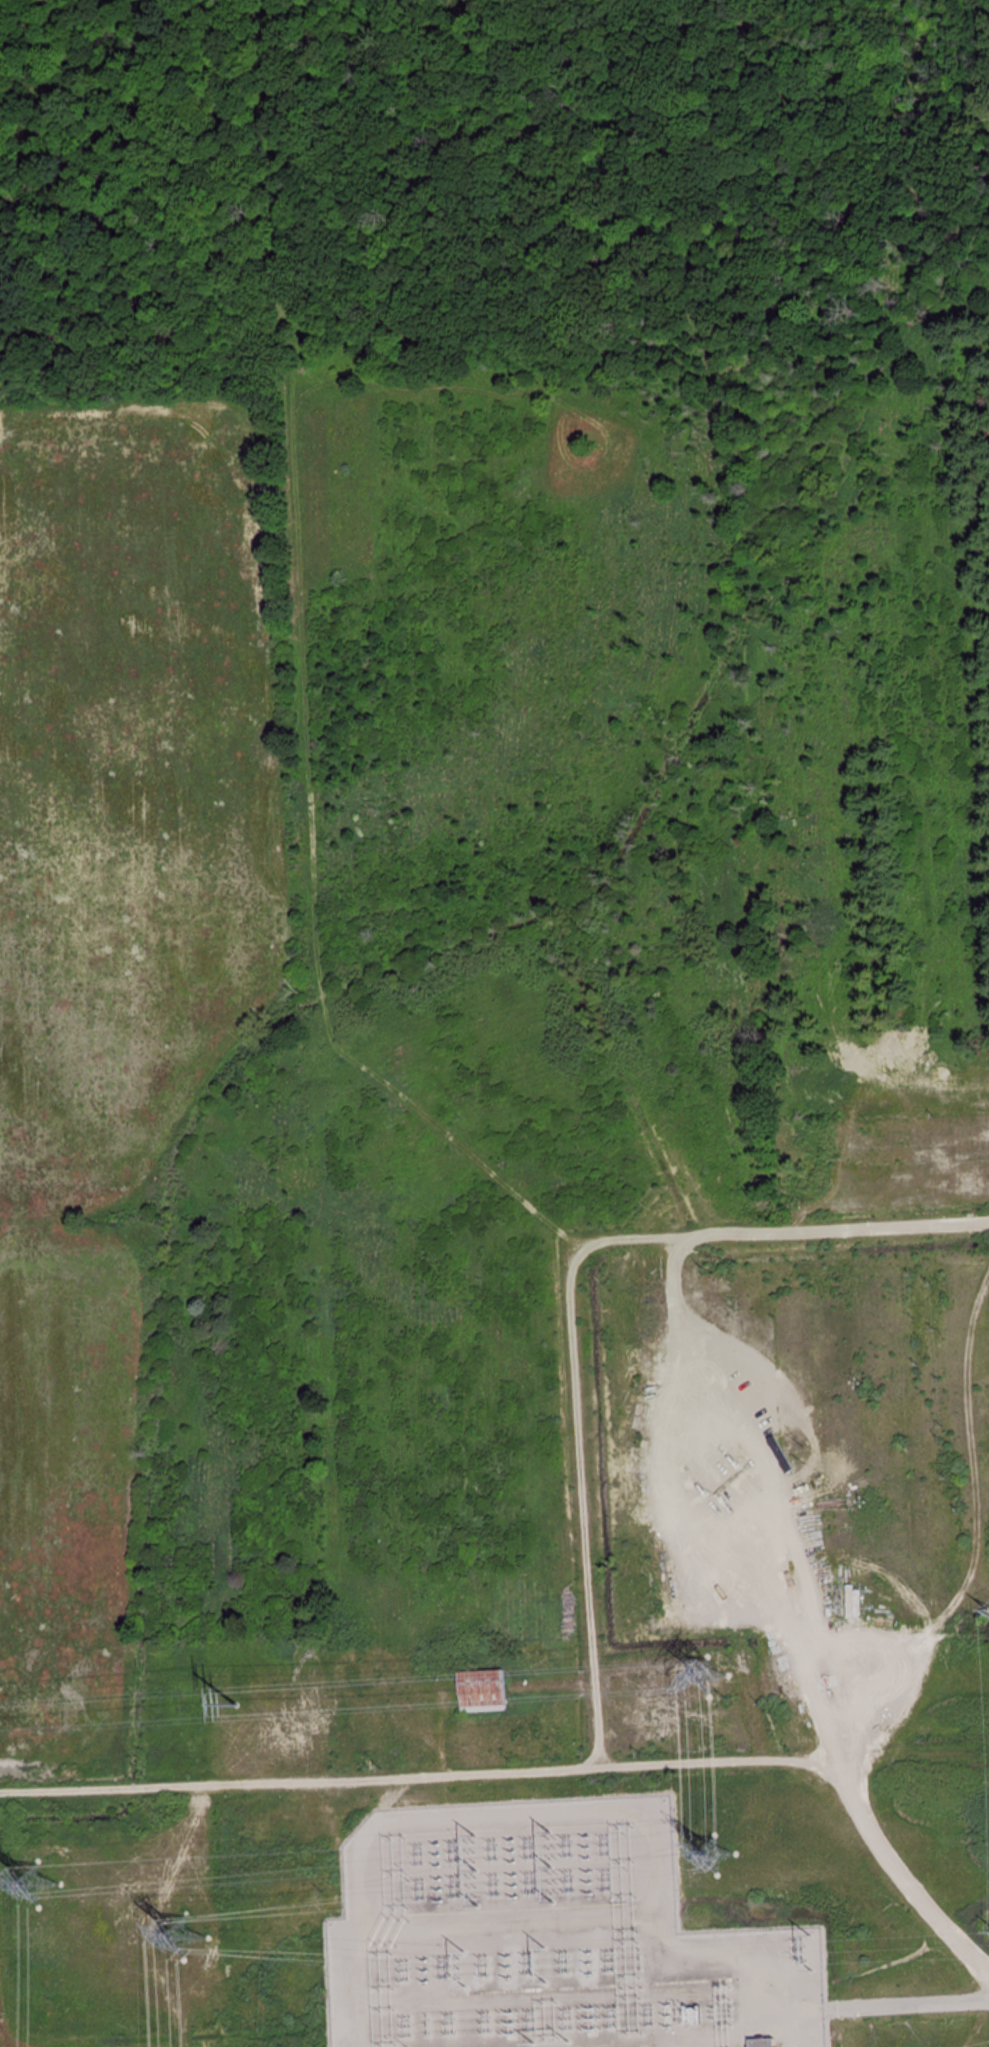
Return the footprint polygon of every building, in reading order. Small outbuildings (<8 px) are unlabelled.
[(763,1417),(780,1438),(785,1434),(768,1413),(763,1417)] [(503,1713),(502,1670),(455,1672),(456,1714),(503,1713)]
